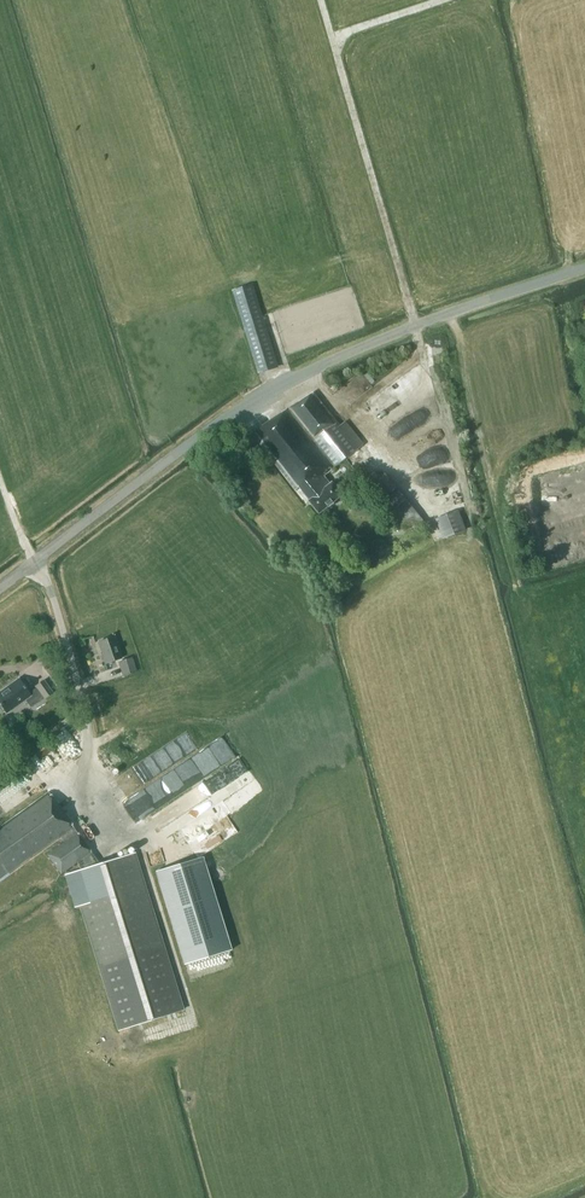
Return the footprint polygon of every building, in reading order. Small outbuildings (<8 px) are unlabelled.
[(280,367),(254,283),(232,289),(258,374),(280,367)] [(346,421),(340,425),(314,392),(252,433),(296,491),(301,488),(311,501),(310,501),(320,514),(344,495),(333,482),(331,484),(325,476),(359,449),(365,445),(346,421)] [(401,412),(406,425),(432,414),(426,401),(401,412)] [(238,442),(242,447),(240,448),(248,460),(258,452),(247,436),(238,442)] [(361,479),(397,527),(406,520),(412,528),(421,521),(384,471),(377,476),(373,470),(361,479)] [(458,508),(434,517),(442,537),(465,529),(458,508)] [(536,534),(543,562),(584,552),(584,522),(536,534)] [(114,637),(99,642),(104,656),(103,657),(105,664),(122,659),(114,637)] [(137,671),(133,657),(118,661),(123,676),(137,671)] [(52,693),(43,680),(36,685),(37,687),(29,693),(19,679),(0,693),(0,704),(6,713),(25,699),(31,707),(44,697),(45,698),(52,693)] [(157,755),(165,769),(181,760),(179,757),(189,751),(182,740),(157,755)] [(48,791),(0,826),(0,881),(61,837),(64,842),(45,855),(60,875),(77,862),(80,869),(64,874),(75,907),(79,906),(118,1030),(183,1010),(134,853),(100,863),(48,791)] [(202,857),(156,871),(185,963),(231,949),(202,857)]
